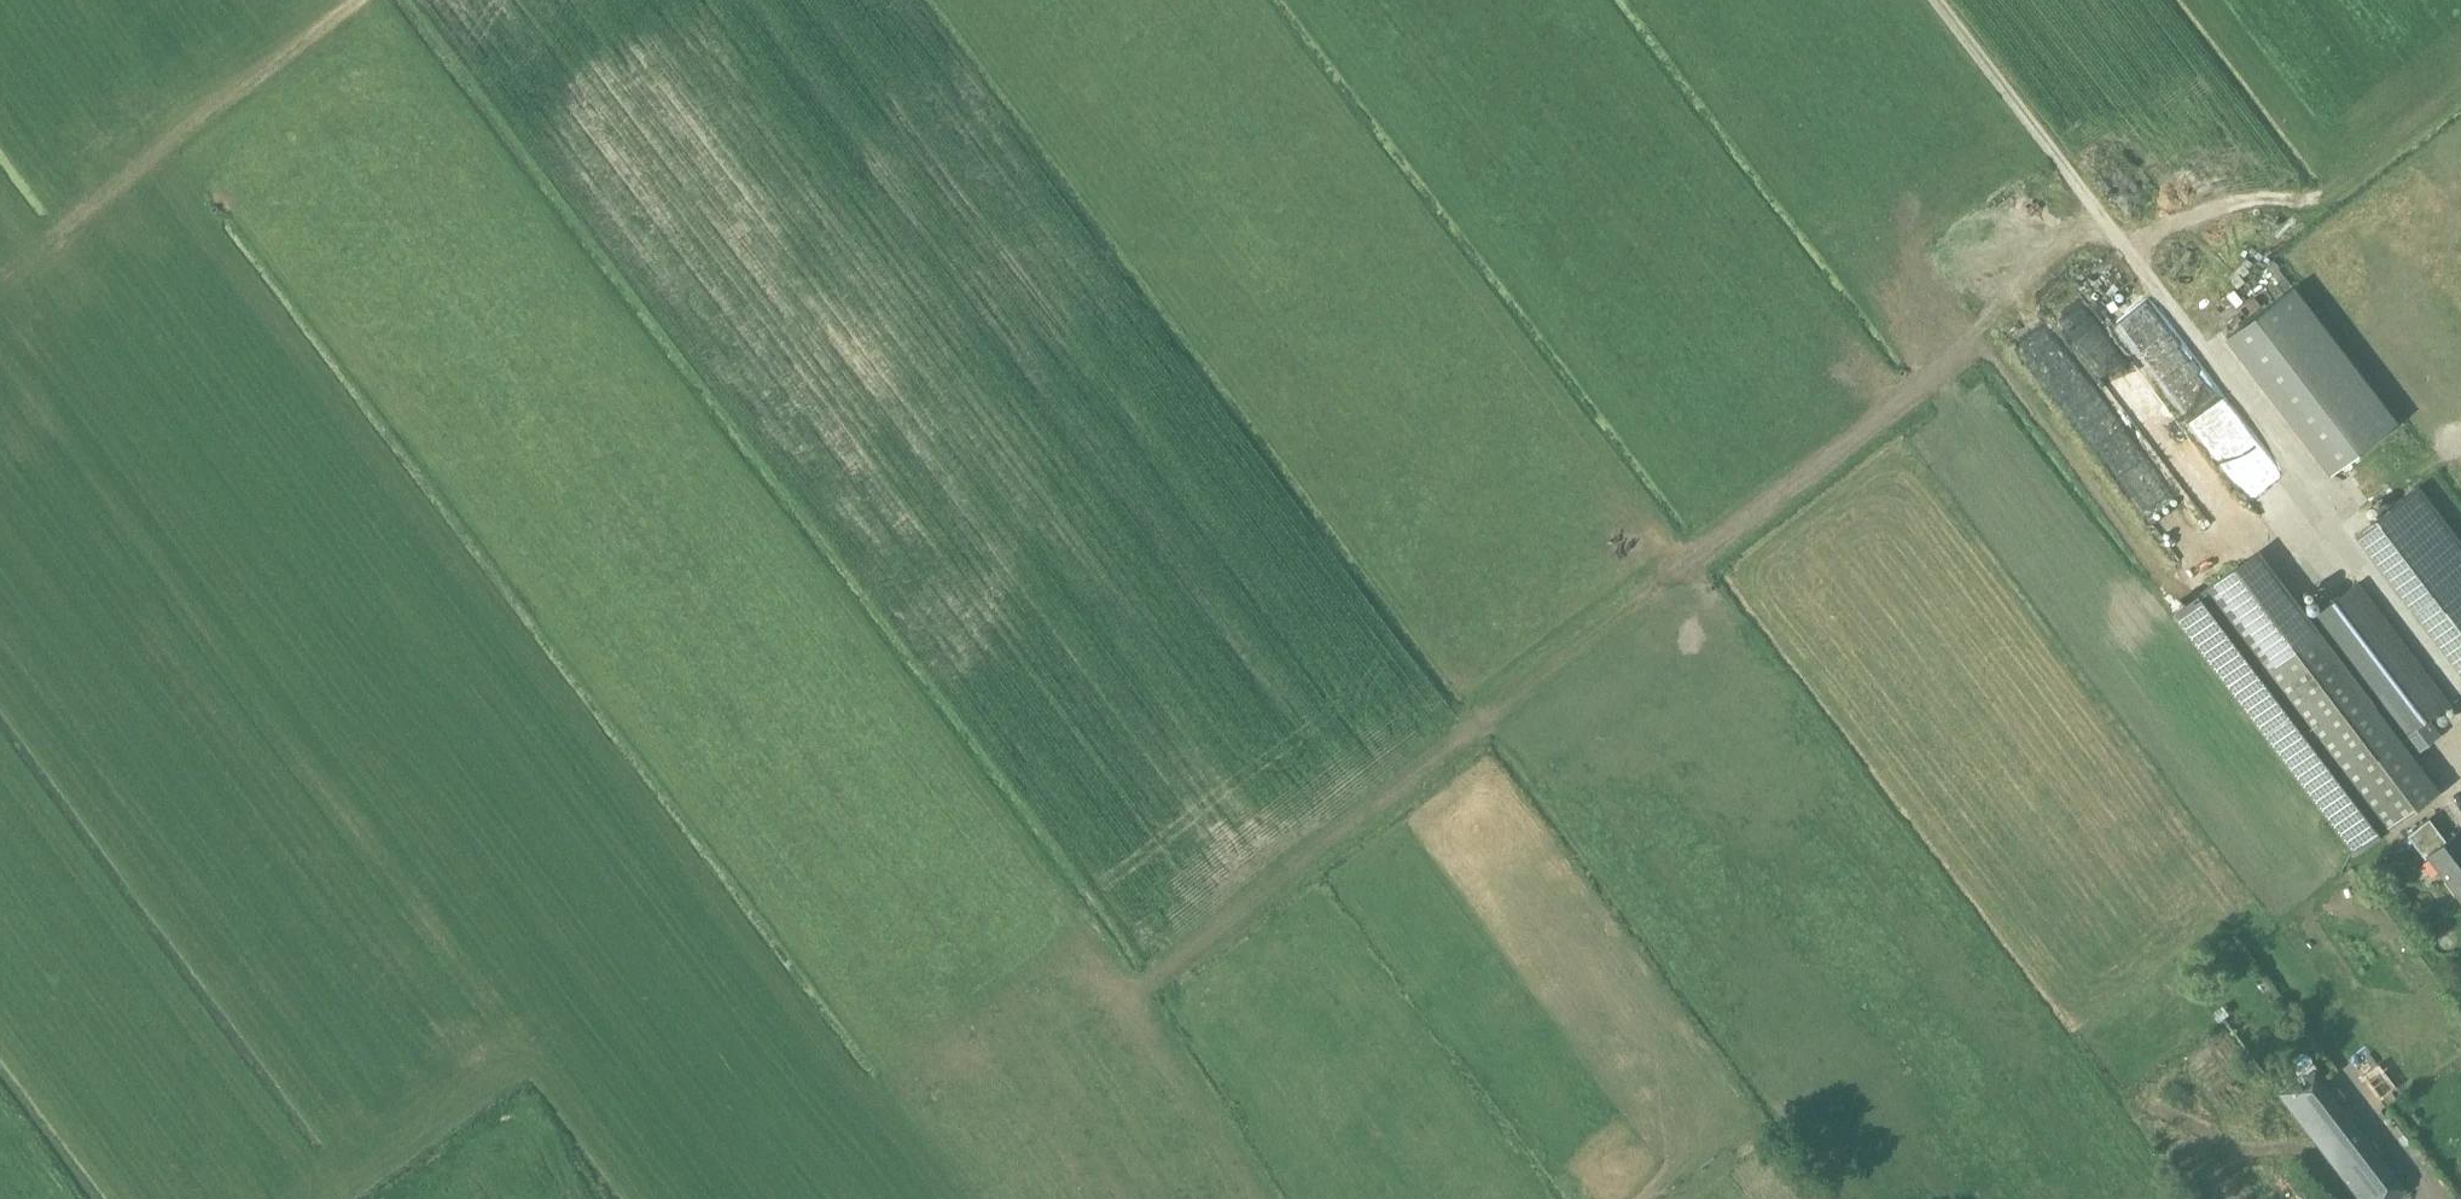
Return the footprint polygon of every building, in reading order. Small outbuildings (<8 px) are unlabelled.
[(2238,280),(2242,298),(2257,294),(2253,277),(2238,280)] [(2295,295),(2232,342),(2335,480),(2399,432),(2295,295)] [(2118,398),(2132,391),(2124,377),(2111,384),(2118,398)] [(2419,486),(2355,535),(2460,675),(2460,541),(2419,486)] [(2258,551),(2174,614),(2357,855),(2441,792),(2413,757),(2430,744),(2418,728),(2450,704),(2358,583),(2310,620),(2258,551)] [(2430,856),(2460,897),(2460,834),(2459,832),(2446,841),(2430,819),(2408,836),(2425,859),(2430,856)] [(2407,1195),(2313,1073),(2280,1099),(2358,1198),(2401,1198),(2407,1195)]
